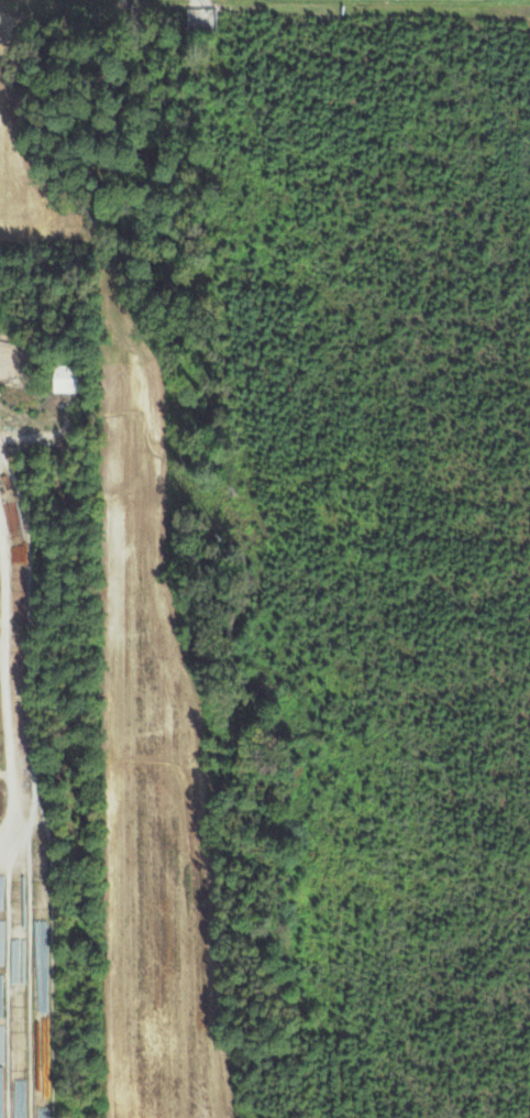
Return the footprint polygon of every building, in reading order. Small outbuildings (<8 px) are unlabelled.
[(83,392),(82,365),(54,366),(55,393),(83,392)]
